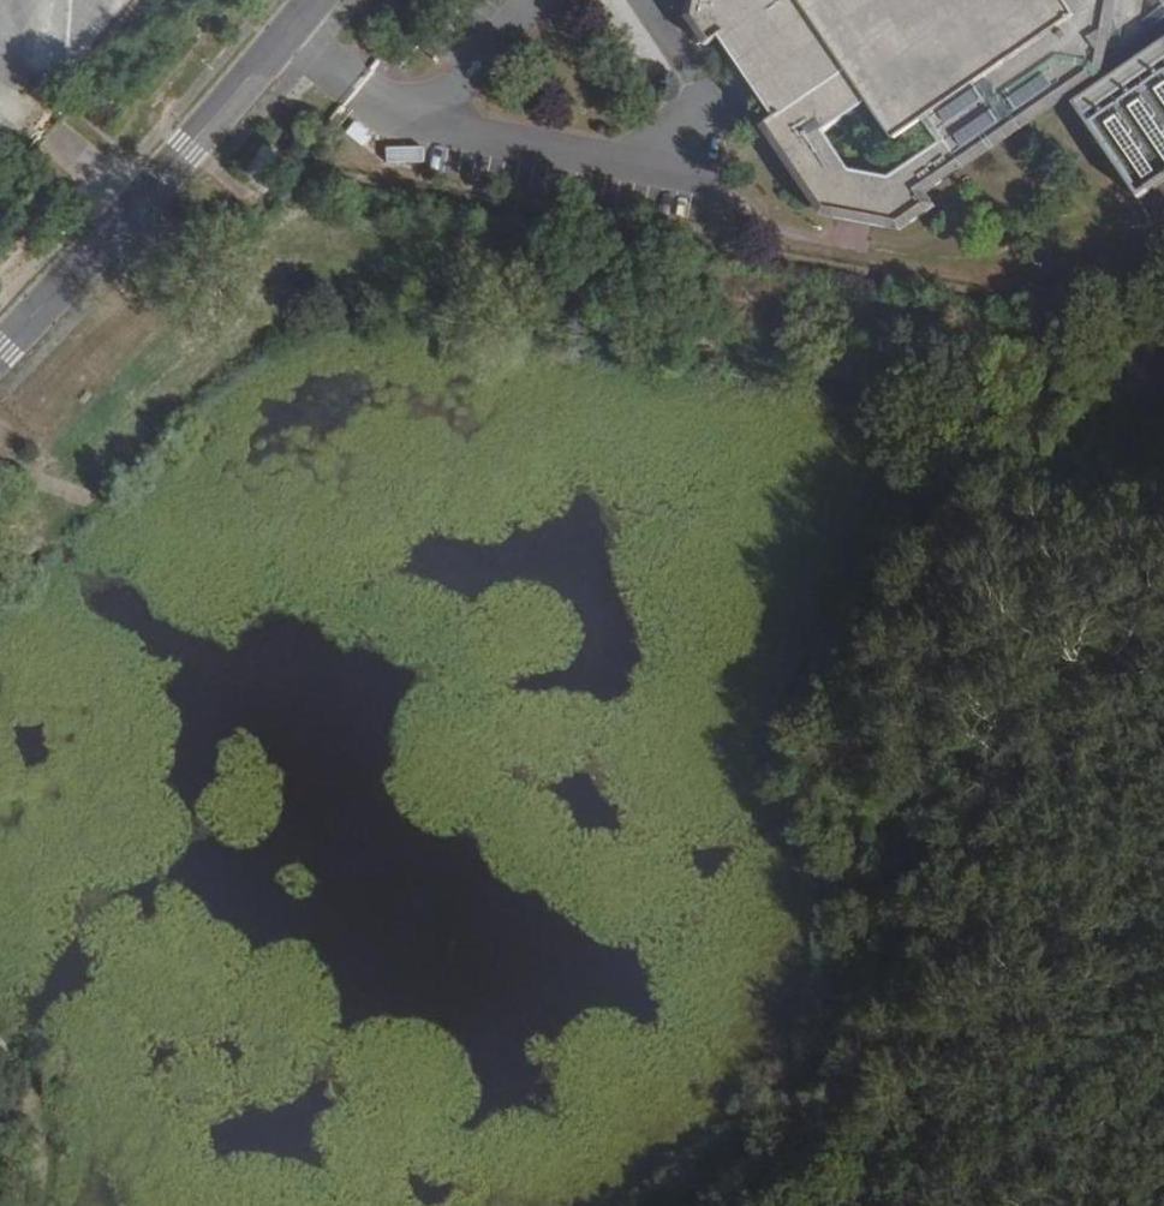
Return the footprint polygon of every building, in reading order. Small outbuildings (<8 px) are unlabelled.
[(126,2),(124,0),(83,0),(29,68),(56,90),(126,2)] [(685,17),(702,43),(716,34),(775,122),(760,132),(817,216),(894,231),(928,209),(919,195),(1110,72),(1156,43),(1163,37),(1163,0),(688,0),(685,17)] [(1156,43),(1110,72),(1114,79),(1065,111),(1127,207),(1163,183),(1163,48),(1160,50),(1156,43)] [(420,161),(421,146),(384,145),(384,161),(420,161)]
